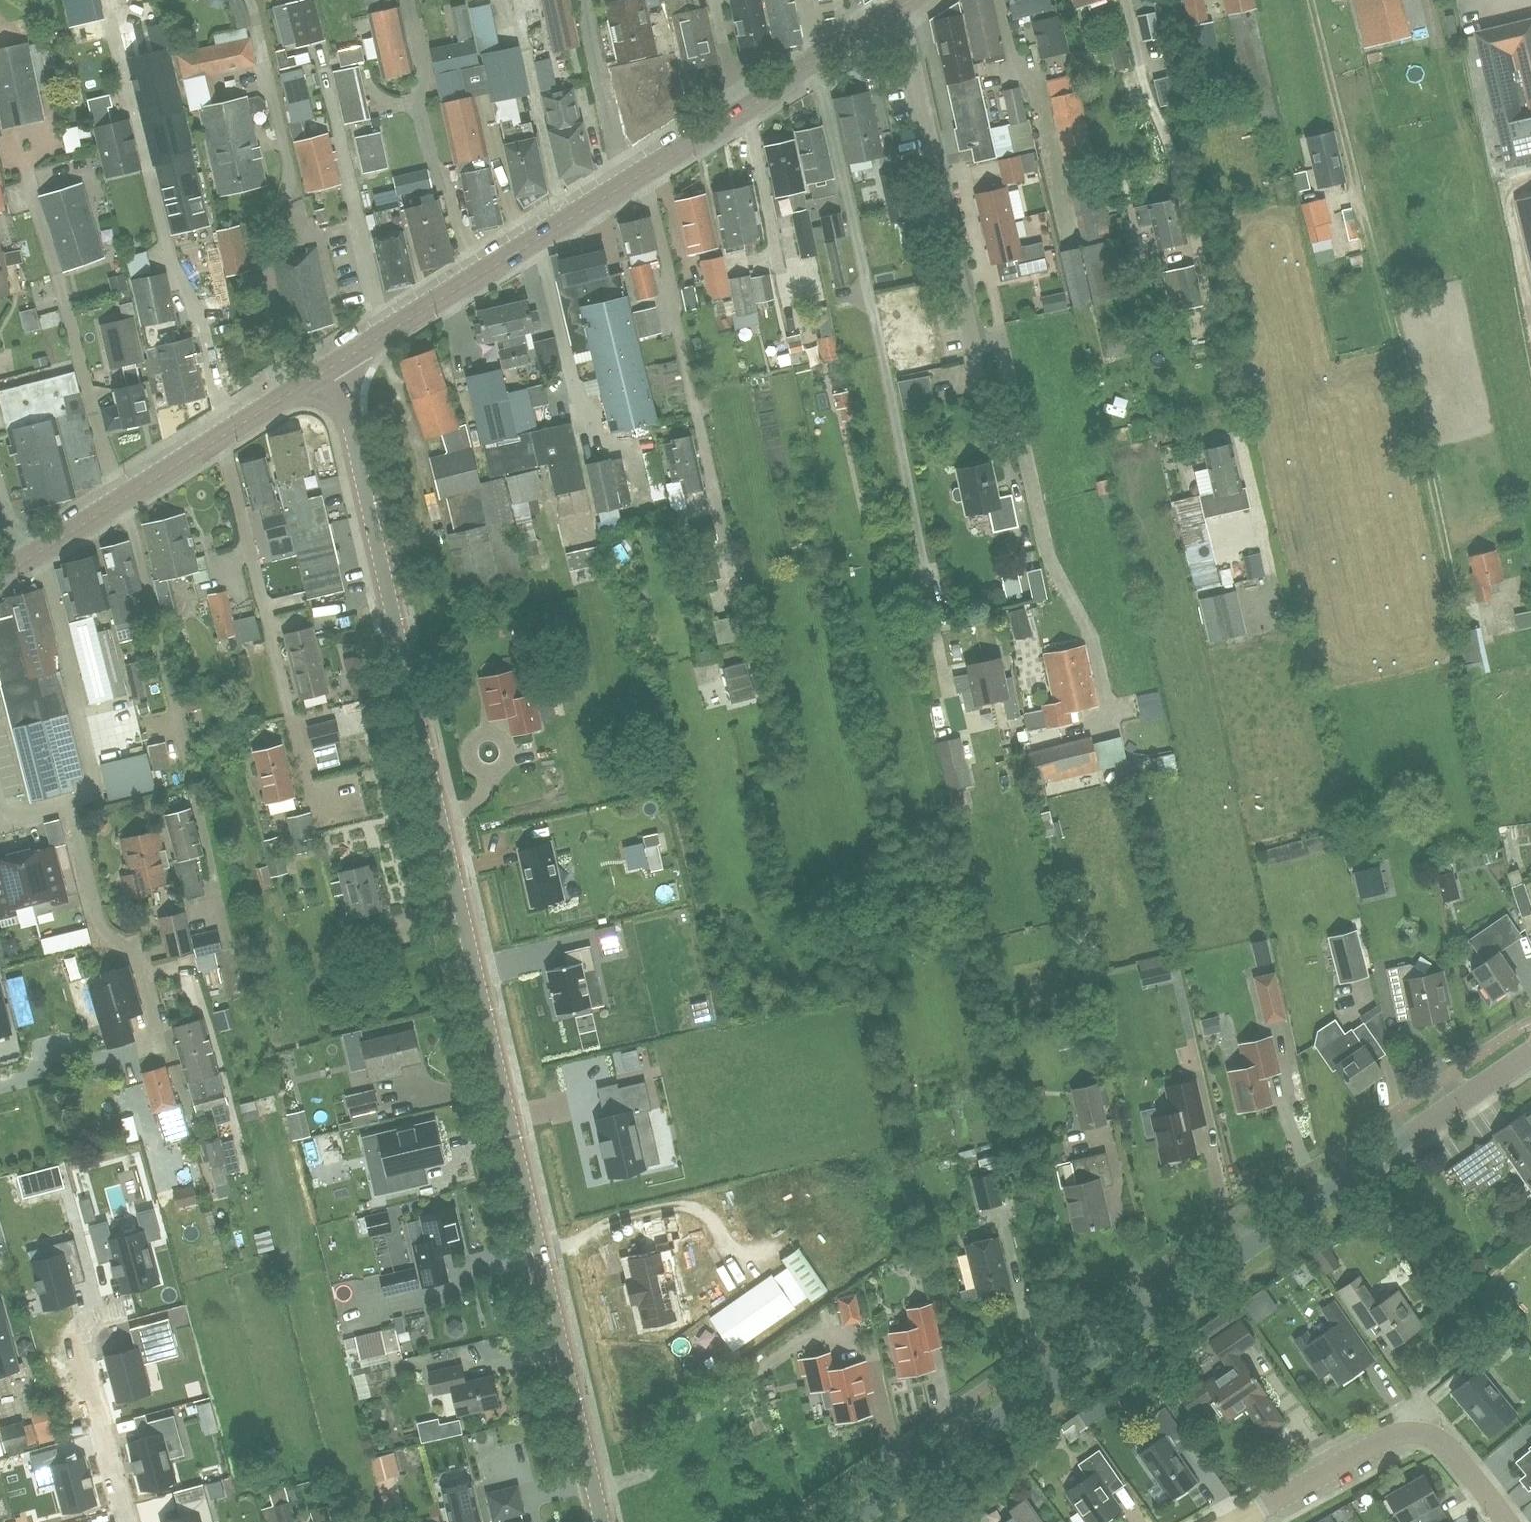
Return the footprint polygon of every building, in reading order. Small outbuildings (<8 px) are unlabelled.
[(82,28),(111,20),(106,0),(74,0),(82,28)] [(313,0),(308,0),(289,5),(291,15),(277,18),(285,47),(297,44),(298,47),(324,41),(316,8),(313,0)] [(369,15),(384,78),(415,71),(400,1),(392,3),(391,0),(366,0),(369,15)] [(543,13),(552,52),(579,46),(569,0),(541,0),(543,13)] [(608,3),(621,59),(656,51),(646,7),(663,3),(662,0),(622,0),(608,3)] [(670,16),(675,15),(687,70),(718,63),(706,9),(702,9),(700,0),(667,0),(670,16)] [(760,0),(733,0),(744,54),(770,49),(760,0)] [(776,48),(803,42),(795,0),(766,0),(776,48)] [(977,0),(962,0),(974,58),(988,55),(989,60),(990,60),(977,0)] [(990,60),(1004,57),(992,0),(977,0),(990,60)] [(1034,20),(1031,21),(1039,56),(1067,50),(1059,15),(1057,15),(1055,4),(1050,6),(1048,0),(1009,0),(1012,15),(1031,10),(1034,20)] [(1189,24),(1207,20),(1203,0),(1185,0),(1189,24)] [(1227,14),(1228,14),(1246,92),(1247,92),(1255,123),(1277,117),(1269,86),(1271,86),(1254,9),(1256,9),(1254,0),(1224,0),(1227,14)] [(502,122),(518,196),(547,189),(538,146),(540,145),(538,132),(535,133),(532,123),(522,125),(516,97),(530,94),(519,48),(501,52),(490,3),(472,7),(480,42),(484,63),(493,102),(492,103),(497,123),(502,122)] [(995,156),(978,75),(974,76),(960,7),(941,18),(933,20),(937,39),(934,40),(936,51),(939,51),(956,127),(971,124),(976,145),(969,146),(972,161),(995,156)] [(1137,16),(1138,22),(1143,42),(1161,37),(1155,11),(1137,16)] [(1513,23),(1512,19),(1500,22),(1501,26),(1477,32),(1509,167),(1530,162),(1530,19),(1513,23)] [(1223,77),(1211,21),(1186,26),(1197,82),(1223,77)] [(459,44),(450,46),(432,50),(443,100),(456,163),(460,162),(475,229),(489,225),(503,222),(489,155),(488,154),(475,96),(462,99),(455,70),(479,64),(474,43),(470,23),(455,27),(459,44)] [(165,25),(123,35),(155,167),(157,167),(173,234),(210,225),(191,148),(189,149),(184,128),(188,127),(169,50),(171,50),(165,25)] [(243,69),(242,67),(256,64),(250,38),(236,41),(236,40),(197,48),(198,50),(177,55),(190,110),(201,109),(220,196),(244,190),(267,185),(248,98),(224,104),(219,105),(211,75),(243,69)] [(1124,43),(1109,47),(1116,70),(1131,66),(1124,43)] [(3,127),(44,118),(29,44),(0,50),(0,110),(3,127)] [(364,61),(361,47),(339,53),(342,66),(364,61)] [(303,49),(288,52),(291,70),(306,68),(303,49)] [(281,73),(288,101),(285,102),(289,123),(294,122),(314,117),(302,68),(281,73)] [(333,71),(336,88),(344,124),(358,121),(346,68),(333,71)] [(1067,92),(1050,96),(1053,114),(1083,246),(1060,251),(1073,307),(1093,303),(1092,301),(1104,299),(1107,314),(1123,310),(1120,295),(1108,240),(1086,131),(1087,130),(1082,106),(1077,81),(1065,84),(1067,92)] [(1019,86),(1003,90),(1010,124),(1027,121),(1019,86)] [(593,169),(574,89),(543,96),(562,176),(593,169)] [(868,91),(833,99),(847,162),(882,155),(868,91)] [(88,99),(96,128),(108,177),(142,168),(130,119),(113,124),(109,107),(113,106),(110,94),(88,99)] [(404,115),(392,121),(398,134),(410,128),(404,115)] [(796,132),(808,182),(809,182),(813,197),(835,192),(831,177),(833,176),(821,126),(796,132)] [(1307,138),(1318,185),(1345,179),(1334,132),(1307,138)] [(386,166),(380,135),(359,140),(366,171),(386,166)] [(341,182),(328,136),(298,145),(310,190),(341,182)] [(802,188),(792,140),(785,142),(785,140),(781,138),(769,140),(766,144),(767,146),(766,146),(776,194),(787,192),(802,188)] [(1023,178),(1018,155),(998,159),(1003,183),(1023,178)] [(427,168),(394,176),(396,188),(398,195),(433,187),(427,168)] [(912,228),(910,218),(900,171),(880,175),(893,232),(912,228)] [(105,256),(87,196),(82,184),(42,194),(43,198),(65,270),(105,256)] [(733,189),(744,249),(745,255),(757,252),(754,240),(763,238),(752,185),(733,189)] [(1018,246),(1005,187),(976,193),(991,263),(1014,258),(1018,276),(1047,270),(1041,241),(1018,246)] [(396,188),(373,194),(377,210),(376,211),(376,213),(380,228),(383,237),(375,239),(387,289),(417,282),(404,232),(407,231),(400,205),(398,195),(396,188)] [(725,253),(744,249),(733,189),(713,193),(724,246),(725,253)] [(703,195),(690,198),(676,200),(687,254),(703,250),(714,248),(703,195)] [(1515,201),(1530,267),(1530,197),(1515,201)] [(1301,204),(1307,227),(1330,221),(1324,198),(1301,204)] [(1138,226),(1152,222),(1158,247),(1186,241),(1176,199),(1135,208),(1138,226)] [(454,261),(439,201),(423,205),(439,265),(454,261)] [(439,265),(423,205),(407,209),(423,269),(439,265)] [(1351,207),(1342,210),(1349,240),(1358,238),(1351,207)] [(809,209),(791,212),(801,258),(818,254),(815,241),(813,228),(809,209)] [(822,226),(813,228),(815,241),(825,239),(825,240),(846,236),(840,212),(820,216),(822,226)] [(648,216),(621,223),(628,255),(629,254),(632,266),(630,267),(638,299),(657,294),(649,263),(659,260),(648,216)] [(230,234),(232,268),(252,267),(250,233),(230,234)] [(836,241),(825,243),(834,284),(844,281),(836,241)] [(584,253),(551,261),(553,268),(572,350),(590,346),(594,359),(598,378),(602,394),(611,431),(657,420),(621,272),(610,275),(603,248),(602,242),(583,247),(584,253)] [(9,294),(5,275),(8,274),(4,253),(1,253),(0,249),(0,296),(9,294)] [(334,324),(316,249),(309,249),(274,257),(291,334),(334,324)] [(131,277),(152,272),(147,251),(126,257),(131,277)] [(723,255),(702,259),(710,298),(731,294),(723,255)] [(221,258),(208,261),(215,296),(219,295),(221,307),(230,305),(221,258)] [(820,283),(828,281),(825,263),(816,264),(820,283)] [(1175,269),(1184,310),(1203,305),(1194,265),(1175,269)] [(134,279),(132,282),(140,322),(142,322),(145,333),(148,349),(146,350),(148,358),(145,359),(145,360),(144,361),(148,375),(155,374),(163,372),(164,375),(170,405),(206,397),(194,343),(193,339),(181,342),(175,316),(165,271),(153,274),(134,279)] [(743,275),(728,278),(731,292),(736,312),(756,308),(755,302),(751,278),(750,274),(743,275)] [(770,274),(751,278),(755,302),(775,299),(770,274)] [(528,312),(526,300),(501,305),(516,364),(528,361),(525,349),(528,348),(524,332),(532,330),(533,328),(539,327),(535,311),(528,312)] [(145,359),(135,317),(136,317),(132,302),(120,305),(123,319),(100,324),(110,368),(144,361),(145,360),(145,359)] [(516,364),(501,305),(477,311),(480,323),(474,325),(477,340),(484,339),(484,340),(496,338),(497,342),(502,340),(504,349),(499,350),(503,367),(516,364)] [(656,306),(633,312),(640,337),(662,332),(656,306)] [(35,308),(23,311),(28,333),(40,330),(35,308)] [(825,311),(829,334),(839,332),(835,309),(825,311)] [(826,361),(839,358),(833,335),(820,338),(826,361)] [(555,336),(533,341),(538,363),(541,374),(563,369),(561,362),(555,336)] [(445,497),(454,532),(448,533),(466,611),(504,602),(531,596),(513,518),(510,518),(501,478),(479,483),(465,423),(458,425),(433,349),(398,360),(423,437),(440,432),(446,450),(443,454),(429,458),(439,498),(445,497)] [(943,357),(918,359),(920,373),(944,370),(943,357)] [(117,390),(120,404),(101,408),(106,431),(125,427),(152,421),(143,384),(141,384),(138,367),(123,370),(127,387),(117,390)] [(499,368),(466,376),(489,474),(546,461),(554,494),(587,486),(572,420),(538,428),(528,387),(505,393),(499,368)] [(29,508),(76,496),(74,490),(88,486),(87,481),(102,477),(75,372),(0,391),(0,392),(13,444),(9,445),(12,455),(16,454),(29,508)] [(934,403),(929,375),(897,382),(903,409),(934,403)] [(300,429),(271,436),(280,476),(275,478),(279,495),(281,495),(282,500),(284,509),(289,529),(295,553),(296,555),(297,555),(307,598),(344,589),(322,494),(308,497),(293,501),(287,476),(303,472),(310,471),(300,429)] [(672,439),(672,441),(664,443),(668,461),(676,459),(684,491),(703,487),(691,435),(672,439)] [(1199,495),(1175,501),(1185,541),(1197,591),(1221,586),(1211,546),(1209,534),(1205,518),(1250,508),(1245,488),(1241,488),(1231,445),(1204,451),(1208,468),(1193,472),(1199,495)] [(660,501),(672,499),(665,451),(654,453),(660,501)] [(252,507),(282,500),(281,495),(279,495),(275,496),(266,456),(241,462),(252,507)] [(611,458),(585,463),(596,513),(598,512),(618,508),(621,507),(611,460),(611,458)] [(957,502),(963,500),(966,514),(989,509),(993,531),(1017,526),(1010,494),(997,497),(990,462),(981,464),(977,462),(969,464),(967,467),(956,469),(960,487),(955,488),(951,492),(953,499),(957,502)] [(536,470),(507,476),(513,504),(512,504),(513,507),(521,542),(537,539),(528,501),(542,498),(536,470)] [(284,509),(263,514),(267,534),(289,529),(284,509)] [(162,614),(171,611),(168,595),(172,594),(167,577),(192,571),(195,583),(210,579),(204,556),(195,558),(184,513),(144,523),(157,578),(154,579),(159,597),(158,597),(162,614)] [(712,540),(717,539),(713,518),(689,524),(693,545),(702,583),(721,578),(717,560),(717,559),(712,540)] [(141,587),(129,540),(102,547),(114,593),(107,595),(110,604),(115,622),(130,618),(123,591),(141,587)] [(1503,580),(1496,549),(1470,556),(1475,577),(1472,578),(1478,601),(1494,598),(1493,593),(1501,591),(1498,581),(1503,580)] [(107,595),(97,554),(62,563),(63,566),(56,568),(90,703),(127,693),(110,627),(98,631),(92,610),(110,604),(107,595)] [(1006,597),(1016,594),(1022,593),(1017,568),(1001,571),(1006,597)] [(1051,585),(1051,572),(1038,572),(1039,585),(1051,585)] [(59,667),(57,654),(58,652),(55,640),(57,640),(43,588),(40,589),(35,582),(18,592),(16,593),(16,595),(5,598),(6,601),(0,603),(0,604),(3,617),(0,618),(0,679),(32,800),(74,789),(72,779),(83,776),(83,772),(56,667),(59,667)] [(240,633),(237,633),(226,590),(208,595),(219,639),(228,637),(231,651),(243,648),(240,633)] [(1183,613),(1200,609),(1196,591),(1179,596),(1183,613)] [(1211,640),(1233,635),(1223,593),(1201,598),(1211,640)] [(712,621),(718,644),(739,640),(733,616),(712,621)] [(246,620),(246,636),(265,635),(265,619),(246,620)] [(329,690),(313,627),(286,633),(301,697),(329,690)] [(1480,627),(1457,631),(1456,632),(1466,676),(1491,671),(1480,627)] [(1043,705),(1044,710),(1024,714),(1027,731),(1047,727),(1048,728),(1071,723),(1069,711),(1078,709),(1092,706),(1098,704),(1086,646),(1065,650),(1044,654),(1055,703),(1043,705)] [(1004,680),(999,658),(984,661),(986,676),(990,676),(995,700),(1004,698),(1008,717),(1020,715),(1012,679),(1004,680)] [(124,663),(130,685),(142,682),(135,660),(124,663)] [(747,661),(722,667),(731,703),(756,696),(747,661)] [(986,676),(984,661),(969,664),(970,674),(955,677),(957,686),(961,686),(966,711),(982,707),(981,703),(995,700),(990,676),(986,676)] [(514,671),(481,678),(490,717),(509,713),(513,733),(539,727),(532,695),(520,698),(514,671)] [(307,726),(313,749),(341,741),(335,719),(307,726)] [(1091,739),(1027,755),(1034,785),(1099,769),(1091,739)] [(171,767),(165,741),(148,746),(154,771),(171,767)] [(295,795),(282,743),(254,750),(267,802),(295,795)] [(968,766),(944,772),(949,791),(972,785),(968,766)] [(355,779),(346,781),(350,798),(359,796),(355,779)] [(203,852),(191,807),(178,810),(166,813),(178,857),(174,858),(185,898),(200,894),(190,855),(191,855),(203,852)] [(311,812),(308,813),(287,818),(296,855),(317,849),(314,838),(317,837),(311,812)] [(150,893),(148,886),(169,880),(166,866),(170,865),(166,848),(162,849),(158,829),(122,838),(130,873),(123,875),(128,898),(150,893)] [(261,841),(267,866),(256,869),(261,890),(275,887),(273,877),(288,873),(279,836),(261,841)] [(519,849),(519,850),(522,864),(532,907),(563,900),(550,842),(527,847),(523,848),(519,849)] [(647,865),(642,842),(623,846),(628,870),(647,865)] [(31,846),(19,849),(32,901),(50,897),(52,904),(68,900),(54,845),(32,850),(31,846)] [(658,846),(646,849),(652,873),(663,871),(658,846)] [(19,849),(8,852),(9,856),(0,858),(0,916),(0,917),(16,913),(14,906),(32,901),(19,849)] [(360,915),(380,910),(368,866),(341,873),(350,907),(339,910),(346,937),(364,932),(360,915)] [(1380,866),(1354,873),(1360,899),(1386,893),(1380,866)] [(1452,872),(1437,876),(1440,890),(1443,902),(1459,898),(1452,872)] [(1511,887),(1522,917),(1530,914),(1530,903),(1523,882),(1511,887)] [(185,911),(158,917),(167,958),(194,952),(185,911)] [(1505,914),(1494,922),(1469,940),(1484,962),(1472,970),(1482,985),(1477,989),(1489,1006),(1506,994),(1503,989),(1517,979),(1497,951),(1494,953),(1492,950),(1506,940),(1507,941),(1518,933),(1505,914)] [(45,956),(92,944),(87,927),(40,939),(45,956)] [(192,939),(195,951),(197,960),(224,953),(218,928),(191,934),(192,939)] [(382,928),(368,931),(372,949),(387,945),(382,928)] [(1328,937),(1339,983),(1369,976),(1356,929),(1328,937)] [(608,954),(620,952),(618,940),(606,943),(608,954)] [(567,965),(546,970),(547,971),(551,985),(549,985),(553,1000),(554,1000),(557,1014),(557,1015),(591,1007),(591,1006),(583,972),(596,969),(590,946),(563,952),(567,965)] [(1428,975),(1410,963),(1386,969),(1393,1000),(1409,996),(1414,1021),(1430,1017),(1431,1021),(1448,1017),(1445,1003),(1449,1002),(1442,972),(1428,975)] [(106,984),(92,988),(108,1046),(133,1038),(127,1015),(141,1011),(127,964),(102,972),(106,984)] [(1274,972),(1253,977),(1265,1024),(1286,1019),(1274,972)] [(22,976),(7,980),(13,1004),(29,1000),(22,976)] [(1,987),(0,988),(0,1039),(15,1036),(5,997),(4,997),(1,987)] [(710,1019),(706,1000),(691,1004),(696,1023),(710,1019)] [(219,1088),(214,1073),(219,1071),(204,1018),(189,1022),(212,1107),(228,1102),(224,1087),(219,1088)] [(212,1107),(189,1022),(173,1026),(188,1080),(189,1080),(191,1089),(192,1095),(197,1111),(212,1107)] [(1385,1053),(1364,1023),(1353,1031),(1351,1028),(1344,1033),(1318,1051),(1332,1071),(1338,1067),(1354,1092),(1383,1072),(1374,1060),(1385,1053)] [(413,1031),(362,1043),(371,1080),(401,1073),(399,1064),(420,1059),(413,1031)] [(1247,1067),(1230,1071),(1240,1110),(1270,1102),(1263,1074),(1278,1070),(1270,1037),(1241,1044),(1247,1067)] [(637,1050),(622,1053),(625,1070),(641,1067),(637,1050)] [(166,1065),(142,1072),(153,1111),(156,1110),(165,1142),(189,1135),(180,1103),(177,1104),(166,1065)] [(1154,1117),(1142,1120),(1146,1138),(1157,1135),(1163,1160),(1167,1159),(1169,1162),(1181,1159),(1182,1156),(1195,1153),(1189,1127),(1204,1123),(1194,1080),(1167,1086),(1173,1113),(1157,1117),(1154,1117)] [(604,1120),(597,1122),(609,1176),(644,1168),(644,1166),(659,1163),(648,1110),(651,1109),(645,1081),(618,1087),(624,1115),(604,1120)] [(1106,1123),(1096,1084),(1073,1089),(1082,1128),(1106,1123)] [(380,1111),(374,1088),(346,1096),(351,1118),(380,1111)] [(259,1117),(255,1100),(240,1104),(238,1104),(243,1122),(244,1121),(259,1117)] [(1454,1166),(1470,1190),(1477,1186),(1481,1192),(1505,1175),(1508,1158),(1513,1155),(1530,1181),(1529,1182),(1530,1185),(1530,1107),(1525,1111),(1528,1115),(1521,1120),(1500,1134),(1484,1145),(1475,1144),(1474,1152),(1454,1166)] [(298,1114),(288,1116),(294,1140),(304,1137),(298,1114)] [(380,1160),(370,1162),(377,1194),(417,1185),(413,1170),(427,1167),(447,1162),(438,1121),(375,1136),(380,1160)] [(204,1137),(192,1140),(199,1164),(209,1161),(210,1168),(215,1187),(231,1183),(229,1174),(226,1163),(227,1163),(226,1159),(221,1143),(220,1139),(206,1143),(204,1137)] [(233,1140),(221,1143),(226,1159),(237,1156),(233,1140)] [(1065,1186),(1076,1230),(1108,1222),(1100,1186),(1112,1183),(1105,1153),(1072,1160),(1077,1183),(1065,1186)] [(55,1186),(50,1166),(21,1173),(26,1194),(55,1186)] [(979,1210),(1003,1204),(995,1173),(971,1178),(979,1210)] [(198,1203),(193,1186),(173,1191),(177,1208),(198,1203)] [(85,1217),(96,1214),(91,1197),(80,1199),(85,1217)] [(107,1221),(89,1225),(98,1257),(109,1254),(110,1259),(116,1258),(117,1264),(110,1265),(111,1266),(113,1277),(120,1275),(124,1289),(157,1280),(146,1241),(161,1237),(154,1208),(137,1213),(143,1233),(112,1241),(107,1221)] [(454,1208),(450,1209),(447,1208),(440,1209),(439,1212),(422,1215),(428,1241),(414,1244),(424,1286),(447,1280),(441,1252),(463,1247),(454,1208)] [(270,1261),(285,1257),(279,1232),(264,1235),(270,1261)] [(962,1273),(971,1271),(978,1295),(1009,1287),(996,1237),(965,1245),(967,1253),(958,1256),(962,1273)] [(60,1255),(33,1262),(38,1280),(35,1280),(38,1293),(41,1292),(45,1308),(56,1305),(70,1301),(66,1285),(85,1280),(74,1239),(56,1243),(60,1255)] [(1312,1255),(1326,1274),(1339,1265),(1331,1253),(1334,1250),(1330,1243),(1312,1255)] [(385,1295),(418,1288),(414,1272),(381,1280),(385,1295)] [(771,1275),(708,1319),(732,1352),(795,1309),(793,1307),(773,1278),(771,1275)] [(1397,1292),(1378,1304),(1359,1277),(1339,1291),(1372,1339),(1382,1332),(1392,1346),(1420,1326),(1397,1292)] [(836,1301),(834,1301),(834,1302),(836,1312),(840,1311),(859,1307),(856,1293),(842,1296),(837,1298),(837,1300),(838,1300),(836,1301)] [(0,1302),(0,1374),(7,1372),(24,1367),(23,1364),(19,1365),(2,1301),(0,1302)] [(1373,1359),(1333,1302),(1322,1309),(1335,1327),(1313,1342),(1307,1333),(1295,1341),(1316,1372),(1327,1364),(1339,1383),(1373,1359)] [(931,1304),(908,1309),(913,1329),(891,1334),(901,1375),(933,1368),(928,1349),(941,1346),(931,1304)] [(158,1342),(135,1348),(107,1356),(118,1400),(150,1392),(142,1364),(179,1354),(169,1318),(152,1322),(158,1342)] [(1213,1399),(1227,1420),(1246,1407),(1264,1434),(1282,1421),(1264,1395),(1266,1394),(1238,1353),(1254,1342),(1240,1321),(1209,1342),(1227,1368),(1204,1384),(1202,1380),(1178,1396),(1191,1414),(1213,1399)] [(355,1336),(360,1360),(387,1354),(382,1331),(355,1336)] [(1503,1331),(1479,1352),(1489,1363),(1513,1343),(1503,1331)] [(489,1350),(475,1353),(479,1371),(493,1367),(489,1350)] [(865,1394),(871,1393),(864,1364),(832,1371),(828,1355),(805,1360),(812,1390),(822,1388),(826,1407),(834,1405),(838,1420),(869,1413),(865,1394)] [(458,1414),(498,1405),(492,1377),(465,1383),(461,1365),(429,1373),(434,1393),(453,1389),(458,1414)] [(1488,1437),(1515,1414),(1479,1371),(1452,1393),(1488,1437)] [(199,1402),(201,1410),(204,1420),(217,1416),(212,1399),(199,1402)] [(50,1407),(31,1412),(39,1444),(59,1439),(50,1407)] [(1178,1454),(1191,1445),(1164,1407),(1141,1423),(1155,1444),(1139,1454),(1170,1499),(1196,1481),(1178,1454)] [(140,1440),(130,1443),(134,1459),(131,1460),(134,1473),(138,1472),(142,1489),(175,1480),(169,1458),(163,1435),(179,1431),(174,1414),(147,1422),(151,1437),(140,1440)] [(1059,1426),(1064,1431),(1063,1431),(1071,1442),(1082,1435),(1075,1425),(1076,1424),(1071,1417),(1059,1426)] [(32,1423),(24,1426),(23,1421),(0,1427),(6,1452),(29,1447),(29,1445),(37,1442),(32,1423)] [(1528,1448),(1529,1450),(1514,1462),(1526,1476),(1523,1479),(1530,1488),(1530,1445),(1528,1448)] [(57,1447),(30,1455),(34,1471),(52,1467),(56,1483),(64,1512),(96,1503),(84,1457),(61,1463),(57,1447)] [(1099,1450),(1078,1464),(1088,1478),(1067,1493),(1087,1521),(1100,1521),(1120,1509),(1104,1486),(1117,1477),(1099,1450)] [(403,1510),(394,1476),(400,1475),(394,1452),(371,1458),(386,1515),(403,1510)] [(1387,1497),(1401,1521),(1427,1521),(1435,1517),(1432,1511),(1441,1506),(1427,1482),(1422,1484),(1419,1479),(1387,1497)] [(479,1516),(471,1482),(443,1488),(451,1521),(480,1521),(479,1516)] [(488,1493),(494,1518),(497,1517),(499,1521),(524,1521),(521,1512),(523,1511),(517,1486),(488,1493)] [(290,1501),(286,1487),(269,1492),(273,1506),(262,1510),(266,1521),(297,1521),(290,1501)] [(164,1521),(213,1521),(206,1497),(183,1503),(186,1516),(181,1517),(164,1521)] [(1025,1498),(1008,1509),(1013,1515),(1003,1521),(1042,1521),(1025,1498)]
